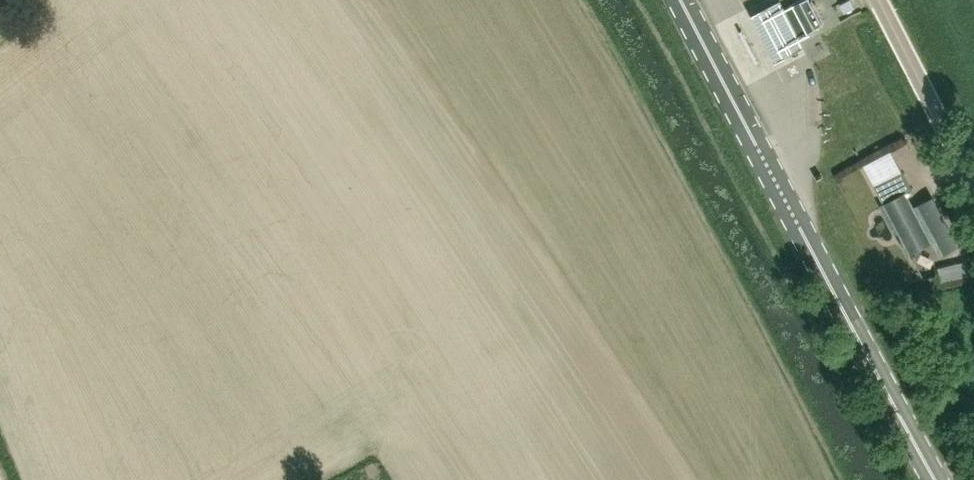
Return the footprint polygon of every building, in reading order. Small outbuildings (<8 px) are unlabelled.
[(809,0),(803,0),(799,2),(800,3),(787,10),(801,35),(814,29),(822,25),(809,0)] [(958,246),(933,198),(921,204),(914,208),(906,193),(912,190),(902,172),(874,187),(902,239),(900,240),(902,245),(904,244),(908,250),(923,242),(924,242),(930,239),(933,237),(943,254),(958,246)] [(969,276),(965,261),(951,265),(954,280),(969,276)]
